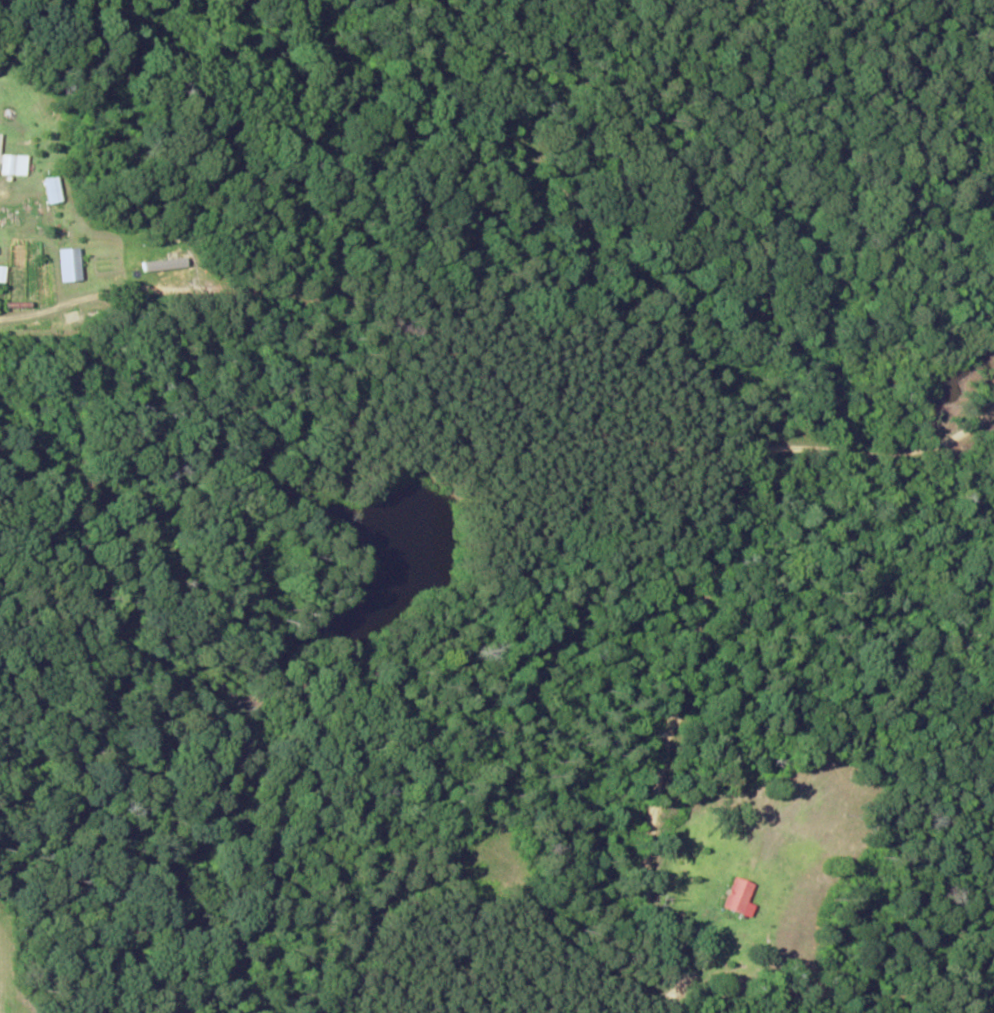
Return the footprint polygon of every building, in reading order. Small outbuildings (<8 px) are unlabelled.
[(1,154),(2,134),(0,134),(0,175),(28,176),(29,155),(1,154)] [(45,179),(52,205),(66,201),(59,176),(45,179)] [(61,250),(64,282),(86,280),(82,247),(61,250)] [(189,257),(180,258),(180,253),(170,254),(171,259),(146,262),(146,271),(190,267),(189,257)] [(745,915),(756,885),(737,877),(725,908),(745,915)]
